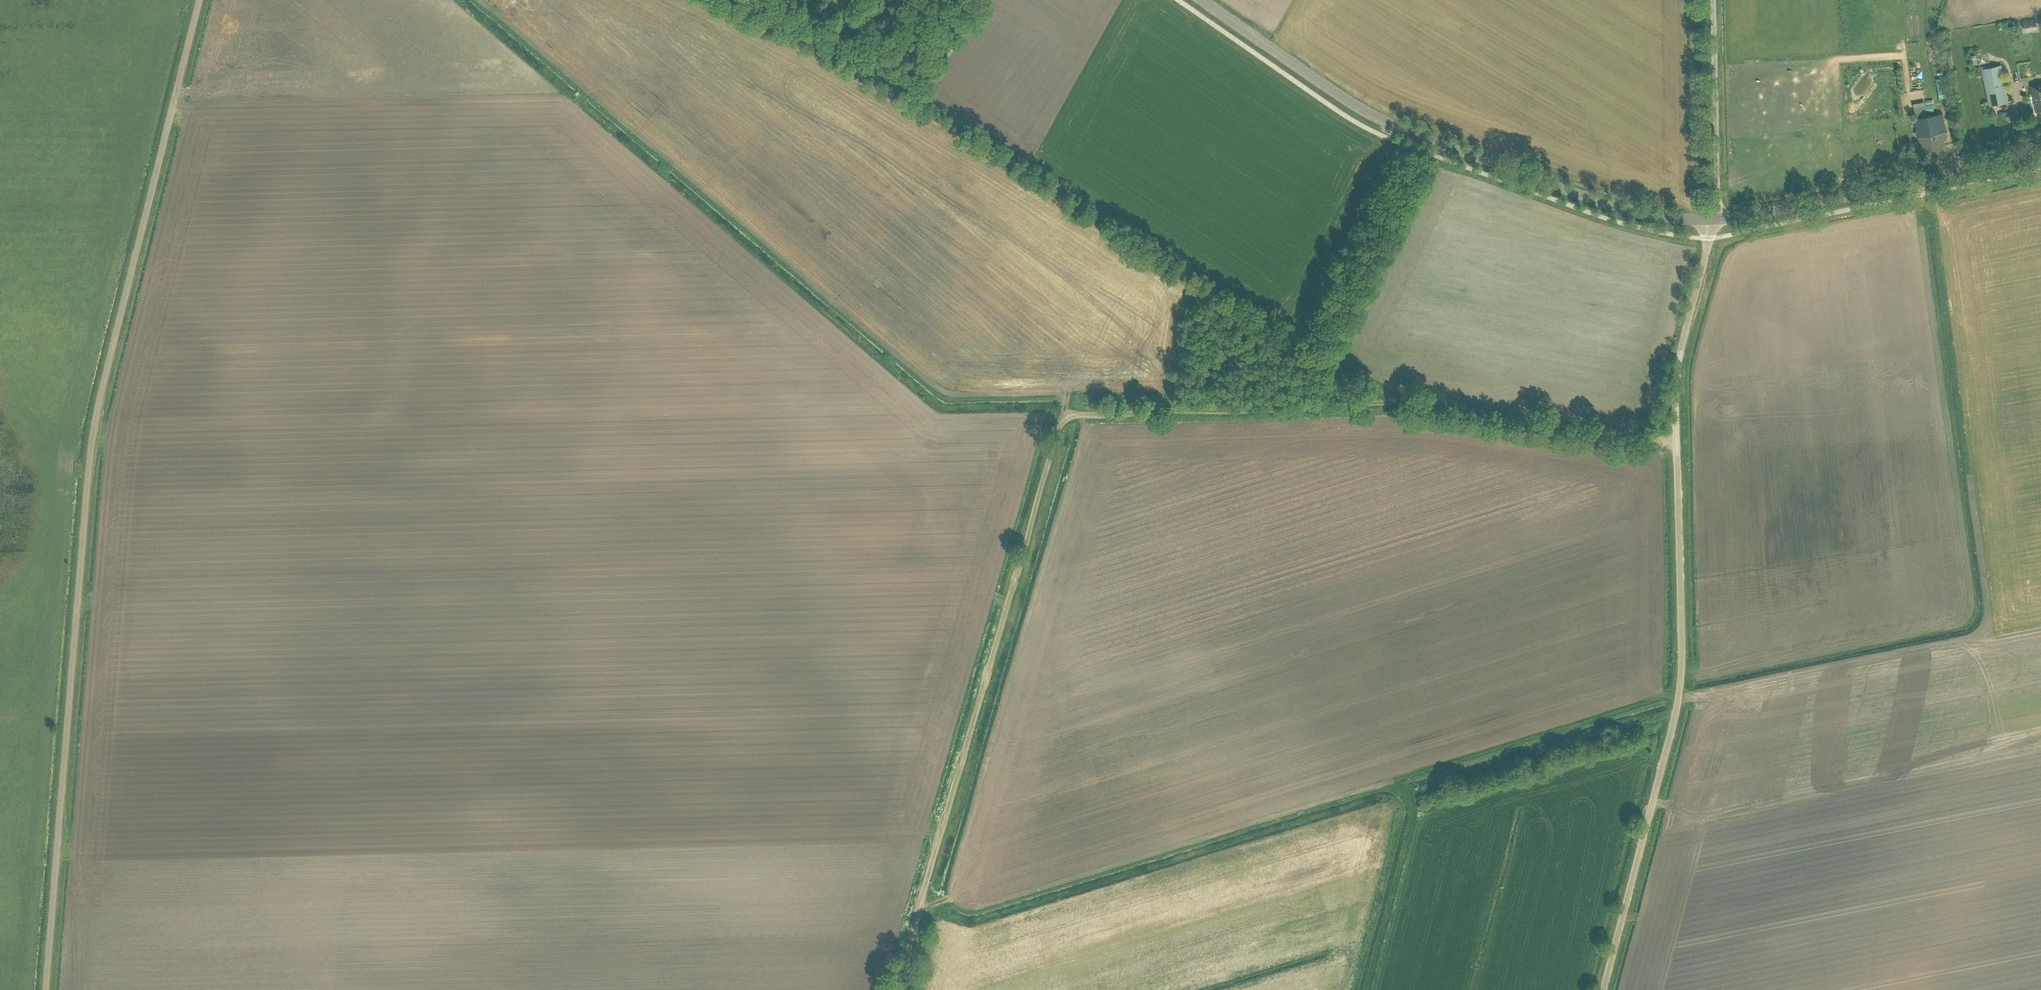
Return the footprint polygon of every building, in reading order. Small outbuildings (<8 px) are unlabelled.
[(1944,20),(1946,10),(1939,8),(1937,19),(1944,20)] [(1962,58),(1954,60),(1956,70),(1964,69),(1962,58)] [(2008,102),(2001,65),(1983,69),(1990,105),(2008,102)] [(2032,88),(2034,98),(2035,98),(2039,115),(2040,115),(2040,84),(2039,84),(2039,86),(2032,88)] [(1947,135),(1942,113),(1915,118),(1921,149),(1945,144),(1944,136),(1947,135)]
